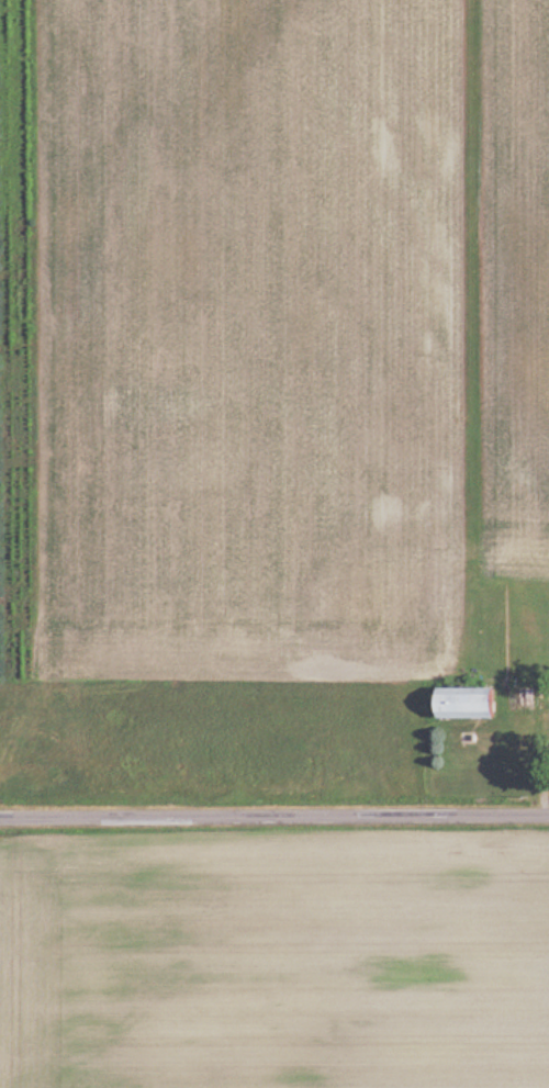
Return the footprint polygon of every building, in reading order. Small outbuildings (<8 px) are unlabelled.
[(502,689),(444,689),(444,720),(502,720),(502,689)]
